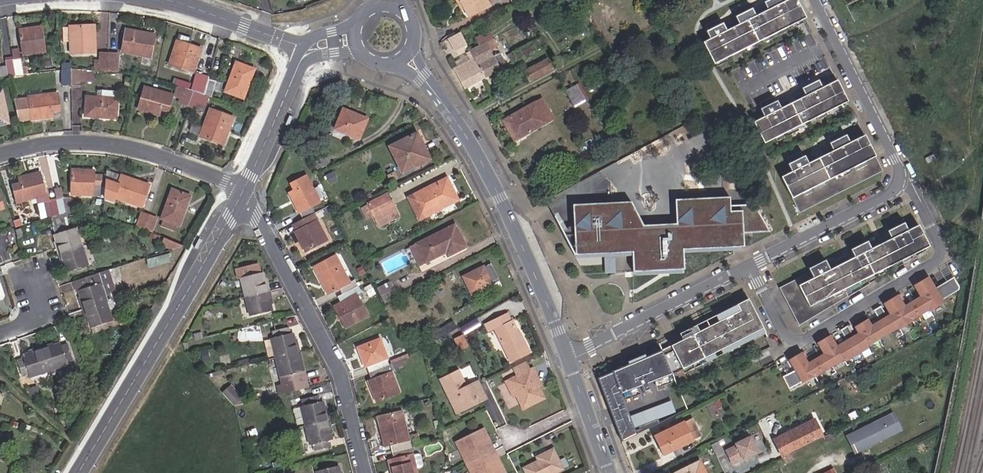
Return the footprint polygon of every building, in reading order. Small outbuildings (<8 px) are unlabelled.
[(462,1),(460,2),(464,8),(468,16),(489,5),(486,0),(462,0),(462,1)] [(725,32),(711,39),(702,43),(713,65),(806,20),(796,0),(791,0),(783,4),(769,11),(756,17),(738,25),(725,32)] [(765,3),(769,11),(783,4),(781,0),(772,0),(765,3)] [(566,8),(555,14),(561,24),(571,18),(566,8)] [(752,9),(735,18),(738,25),(756,17),(752,9)] [(719,19),(705,26),(707,31),(721,24),(719,19)] [(721,24),(707,31),(711,39),(725,32),(721,24)] [(93,26),(69,27),(69,42),(70,54),(94,53),(93,26)] [(31,31),(30,28),(19,29),(23,56),(45,53),(42,30),(31,31)] [(136,33),(136,30),(126,29),(121,53),(150,58),(155,34),(146,33),(145,36),(136,33)] [(470,53),(484,79),(506,66),(500,54),(494,58),(490,51),(497,47),(489,32),(475,38),(479,46),(469,51),(470,53)] [(466,45),(460,33),(449,39),(455,51),(466,45)] [(538,38),(513,52),(518,60),(543,46),(538,38)] [(201,49),(177,40),(169,65),(193,72),(201,49)] [(21,59),(19,48),(11,50),(13,61),(21,59)] [(108,72),(108,54),(99,53),(99,61),(95,61),(95,71),(108,72)] [(453,69),(464,89),(484,79),(470,53),(466,55),(467,56),(469,61),(461,65),(453,69)] [(118,54),(108,54),(108,72),(118,73),(118,54)] [(459,60),(461,65),(469,61),(467,56),(459,60)] [(13,61),(15,76),(27,75),(26,67),(22,67),(21,59),(13,61)] [(525,72),(530,81),(552,69),(547,59),(525,72)] [(6,67),(8,77),(15,76),(13,61),(5,62),(6,67)] [(255,69),(236,62),(224,92),(243,99),(255,69)] [(61,85),(71,85),(71,69),(61,70),(61,85)] [(71,69),(71,85),(80,85),(80,84),(86,84),(86,71),(80,71),(80,70),(71,69)] [(208,79),(209,77),(199,75),(194,74),(191,84),(196,85),(195,92),(204,95),(208,79)] [(815,77),(799,84),(802,90),(817,82),(815,77)] [(209,97),(211,98),(212,92),(216,81),(208,79),(204,95),(209,97)] [(216,81),(212,92),(220,94),(223,84),(216,81)] [(765,117),(753,122),(764,144),(848,103),(838,82),(821,90),(806,97),(779,110),(765,117)] [(817,82),(802,90),(806,97),(821,90),(817,82)] [(576,84),(565,91),(574,107),(585,100),(576,84)] [(174,97),(179,98),(183,88),(177,86),(174,97)] [(172,95),(145,87),(138,110),(159,116),(161,110),(167,112),(172,95)] [(177,104),(187,107),(193,91),(183,88),(179,98),(177,104)] [(102,90),(102,98),(117,99),(118,92),(102,90)] [(203,112),(209,97),(204,95),(195,92),(193,91),(187,107),(203,112)] [(29,99),(13,101),(18,122),(31,120),(31,121),(42,120),(42,118),(53,117),(52,112),(60,111),(58,94),(28,98),(29,99)] [(117,99),(102,98),(86,96),(84,117),(116,119),(117,99)] [(773,97),(759,104),(762,109),(776,102),(773,97)] [(541,99),(503,121),(514,141),(553,118),(541,99)] [(776,102),(762,109),(765,117),(779,110),(776,102)] [(225,131),(227,132),(232,118),(210,109),(200,136),(220,144),(225,131)] [(366,119),(342,109),(334,129),(358,138),(366,119)] [(843,130),(829,136),(832,142),(846,135),(843,130)] [(408,160),(425,151),(416,133),(389,147),(402,172),(412,167),(408,160)] [(835,149),(805,164),(791,171),(780,176),(798,212),(882,171),(864,135),(849,142),(835,149)] [(846,135),(832,142),(835,149),(849,142),(846,135)] [(428,158),(425,151),(408,160),(412,167),(428,158)] [(799,151),(785,158),(787,163),(801,156),(799,151)] [(801,156),(787,163),(791,171),(805,164),(801,156)] [(324,157),(313,163),(316,169),(327,164),(324,157)] [(104,187),(105,175),(93,176),(93,174),(82,173),(82,170),(72,170),(71,195),(92,195),(92,187),(104,187)] [(104,187),(103,198),(113,202),(114,197),(141,206),(148,185),(140,182),(139,185),(130,182),(130,179),(105,171),(105,175),(104,187)] [(394,172),(387,176),(391,183),(397,179),(394,172)] [(36,198),(41,219),(47,217),(50,217),(60,217),(60,215),(56,200),(49,201),(48,194),(44,195),(39,173),(29,175),(30,178),(19,180),(20,184),(12,186),(17,203),(36,198)] [(309,207),(317,203),(319,202),(305,176),(290,184),(294,191),(290,193),(295,201),(293,202),(302,220),(312,214),(309,207)] [(447,178),(408,198),(420,220),(458,200),(447,178)] [(54,189),(56,200),(61,199),(63,198),(61,188),(54,189)] [(164,220),(176,224),(179,226),(190,197),(171,189),(161,219),(164,220)] [(387,195),(368,205),(361,208),(367,220),(374,217),(379,227),(398,217),(387,195)] [(60,217),(68,217),(67,214),(71,213),(69,199),(68,198),(63,198),(61,199),(56,200),(60,215),(60,217)] [(672,202),(673,226),(711,224),(711,206),(727,205),(727,200),(672,202)] [(319,210),(321,210),(317,203),(309,207),(312,214),(319,210)] [(628,203),(571,205),(572,231),(561,232),(573,257),(602,257),(602,277),(612,277),(612,256),(612,247),(629,246),(629,256),(630,276),(681,275),(681,255),(730,254),(729,236),(767,235),(751,208),(727,208),(727,205),(711,206),(711,224),(673,226),(640,227),(628,203)] [(141,213),(136,227),(143,229),(148,216),(141,213)] [(314,218),(312,214),(302,220),(295,223),(299,231),(297,232),(303,243),(301,245),(305,252),(326,240),(314,218)] [(148,216),(143,229),(150,232),(155,218),(148,216)] [(60,217),(50,217),(56,235),(54,235),(56,241),(54,242),(62,267),(64,267),(66,273),(88,266),(74,229),(70,230),(65,219),(68,217),(60,217)] [(12,221),(15,228),(22,226),(20,218),(12,221)] [(174,231),(176,224),(164,220),(161,226),(174,231)] [(295,223),(291,225),(301,245),(303,243),(297,232),(299,231),(295,223)] [(903,224),(885,232),(889,240),(906,232),(903,224)] [(425,262),(445,252),(447,257),(465,248),(454,225),(410,247),(419,265),(425,262)] [(828,263),(780,286),(799,324),(846,297),(842,289),(927,248),(917,227),(906,232),(889,240),(869,250),(852,258),(832,268),(828,263)] [(184,246),(165,238),(162,245),(173,250),(184,246)] [(866,242),(849,250),(852,258),(869,250),(866,242)] [(629,246),(612,247),(612,256),(629,256),(629,246)] [(168,255),(147,260),(149,268),(170,262),(168,255)] [(352,289),(357,286),(353,280),(349,282),(335,255),(315,266),(325,286),(323,287),(327,294),(339,288),(342,294),(352,289)] [(240,279),(249,317),(271,311),(270,305),(272,304),(266,279),(263,280),(259,264),(235,270),(238,280),(240,279)] [(484,266),(463,277),(472,295),(492,285),(494,289),(501,286),(490,264),(484,267),(484,266)] [(312,267),(323,287),(325,286),(315,266),(312,267)] [(107,272),(73,282),(76,292),(78,291),(81,298),(78,299),(86,322),(89,322),(91,328),(111,322),(112,321),(109,311),(106,303),(117,299),(107,272)] [(869,349),(899,330),(901,332),(915,324),(914,322),(930,311),(931,313),(945,305),(943,303),(960,292),(961,289),(955,280),(936,290),(930,280),(916,287),(923,299),(906,308),(899,297),(886,305),(893,316),(889,318),(882,307),(875,311),(882,323),(873,328),(869,321),(857,328),(860,335),(855,338),(849,326),(842,331),(848,341),(838,347),(831,336),(819,344),(825,355),(809,364),(802,353),(790,360),(796,370),(783,376),(790,390),(804,383),(806,387),(818,381),(816,377),(845,361),(847,365),(870,351),(869,349)] [(390,283),(378,289),(384,303),(396,297),(390,283)] [(437,298),(445,294),(440,284),(432,288),(437,298)] [(342,294),(337,297),(341,302),(333,306),(345,328),(366,316),(355,294),(352,289),(342,294)] [(740,311),(679,339),(694,368),(765,333),(748,299),(737,304),(740,311)] [(112,301),(106,303),(109,311),(114,309),(112,301)] [(737,304),(676,333),(679,339),(740,311),(737,304)] [(522,340),(519,335),(512,321),(511,321),(507,313),(485,325),(489,333),(495,330),(511,362),(530,353),(523,339),(522,340)] [(441,329),(452,322),(449,317),(437,323),(441,329)] [(111,322),(91,328),(93,333),(112,326),(111,322)] [(455,329),(457,328),(453,322),(452,322),(441,329),(430,335),(434,342),(450,332),(455,329)] [(300,366),(302,366),(296,340),(293,341),(292,334),(289,334),(287,328),(273,331),(274,338),(270,339),(281,384),(276,386),(278,395),(308,387),(306,378),(303,379),(300,366)] [(423,344),(425,348),(434,342),(430,335),(424,339),(426,342),(423,344)] [(466,347),(461,337),(454,340),(459,350),(466,347)] [(366,367),(368,373),(388,365),(378,339),(357,348),(364,368),(366,367)] [(72,361),(67,345),(61,347),(60,344),(54,346),(53,344),(28,352),(28,354),(22,356),(23,359),(17,361),(22,377),(28,375),(29,378),(67,365),(66,363),(72,361)] [(598,378),(604,395),(605,395),(607,400),(621,394),(669,370),(660,351),(612,372),(613,372),(598,378)] [(400,360),(390,364),(392,370),(402,366),(400,360)] [(388,365),(368,373),(370,379),(375,392),(372,393),(376,402),(399,392),(390,371),(392,370),(390,364),(388,365)] [(518,377),(509,381),(517,397),(523,410),(545,400),(539,389),(534,380),(537,378),(532,370),(529,371),(525,364),(517,368),(521,375),(518,377)] [(461,411),(485,398),(477,382),(466,388),(458,372),(441,382),(448,397),(453,395),(461,411)] [(375,392),(370,379),(367,381),(372,393),(375,392)] [(513,400),(517,397),(509,381),(505,383),(513,400)] [(223,395),(234,407),(241,401),(241,400),(230,388),(223,395)] [(606,401),(619,434),(634,428),(621,394),(607,400),(606,401)] [(448,397),(457,413),(461,411),(453,395),(448,397)] [(317,396),(302,400),(304,406),(299,407),(309,446),(313,445),(314,451),(329,448),(328,442),(332,440),(330,433),(332,433),(326,408),(324,409),(322,402),(319,403),(317,396)] [(707,406),(715,421),(722,418),(714,403),(707,406)] [(390,444),(392,451),(410,447),(409,441),(401,411),(379,416),(384,436),(381,436),(384,446),(390,444)] [(855,453),(873,444),(872,442),(876,440),(877,442),(893,434),(889,426),(897,422),(893,413),(846,436),(855,453)] [(701,437),(692,417),(655,435),(665,455),(701,437)] [(658,418),(634,428),(619,434),(622,441),(660,423),(658,418)] [(802,448),(822,438),(813,420),(777,438),(786,456),(790,453),(802,448)] [(893,434),(901,430),(897,422),(889,426),(893,434)] [(248,439),(256,437),(254,429),(246,431),(248,439)] [(498,460),(491,463),(484,448),(490,444),(483,430),(457,444),(471,472),(504,472),(498,460)] [(836,438),(833,432),(822,438),(825,444),(836,438)] [(757,452),(750,437),(736,444),(736,445),(726,450),(733,464),(757,452)] [(410,447),(428,442),(427,439),(417,442),(416,439),(409,441),(410,447)] [(491,463),(498,460),(490,444),(484,448),(491,463)] [(392,451),(394,459),(389,460),(392,472),(417,472),(415,468),(421,467),(422,465),(420,455),(418,454),(412,455),(410,447),(392,451)] [(802,448),(790,453),(793,460),(805,454),(802,448)] [(524,469),(526,472),(556,472),(563,470),(553,450),(537,459),(538,462),(524,469)] [(786,456),(781,458),(782,460),(785,465),(793,461),(793,460),(790,453),(786,456)] [(675,472),(707,472),(700,460),(675,472)]
